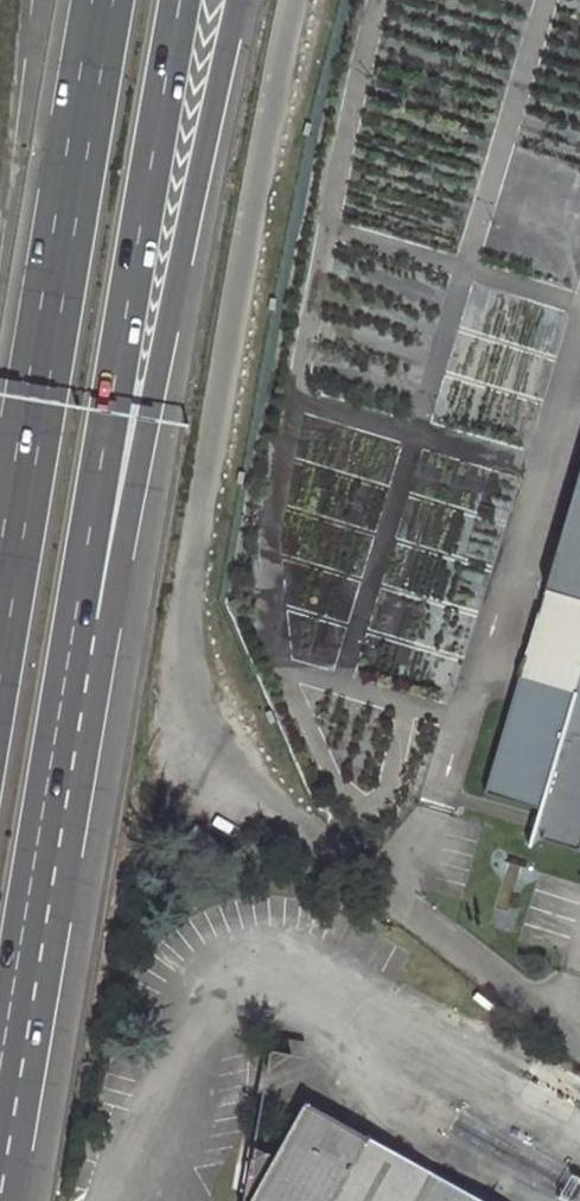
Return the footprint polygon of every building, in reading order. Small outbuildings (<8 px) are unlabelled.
[(489,795),(544,811),(542,817),(539,816),(535,828),(539,829),(533,848),(536,849),(541,831),(548,833),(546,842),(579,852),(579,493),(489,795)] [(307,1102),(278,1155),(258,1144),(248,1200),(485,1200),(307,1102)]
